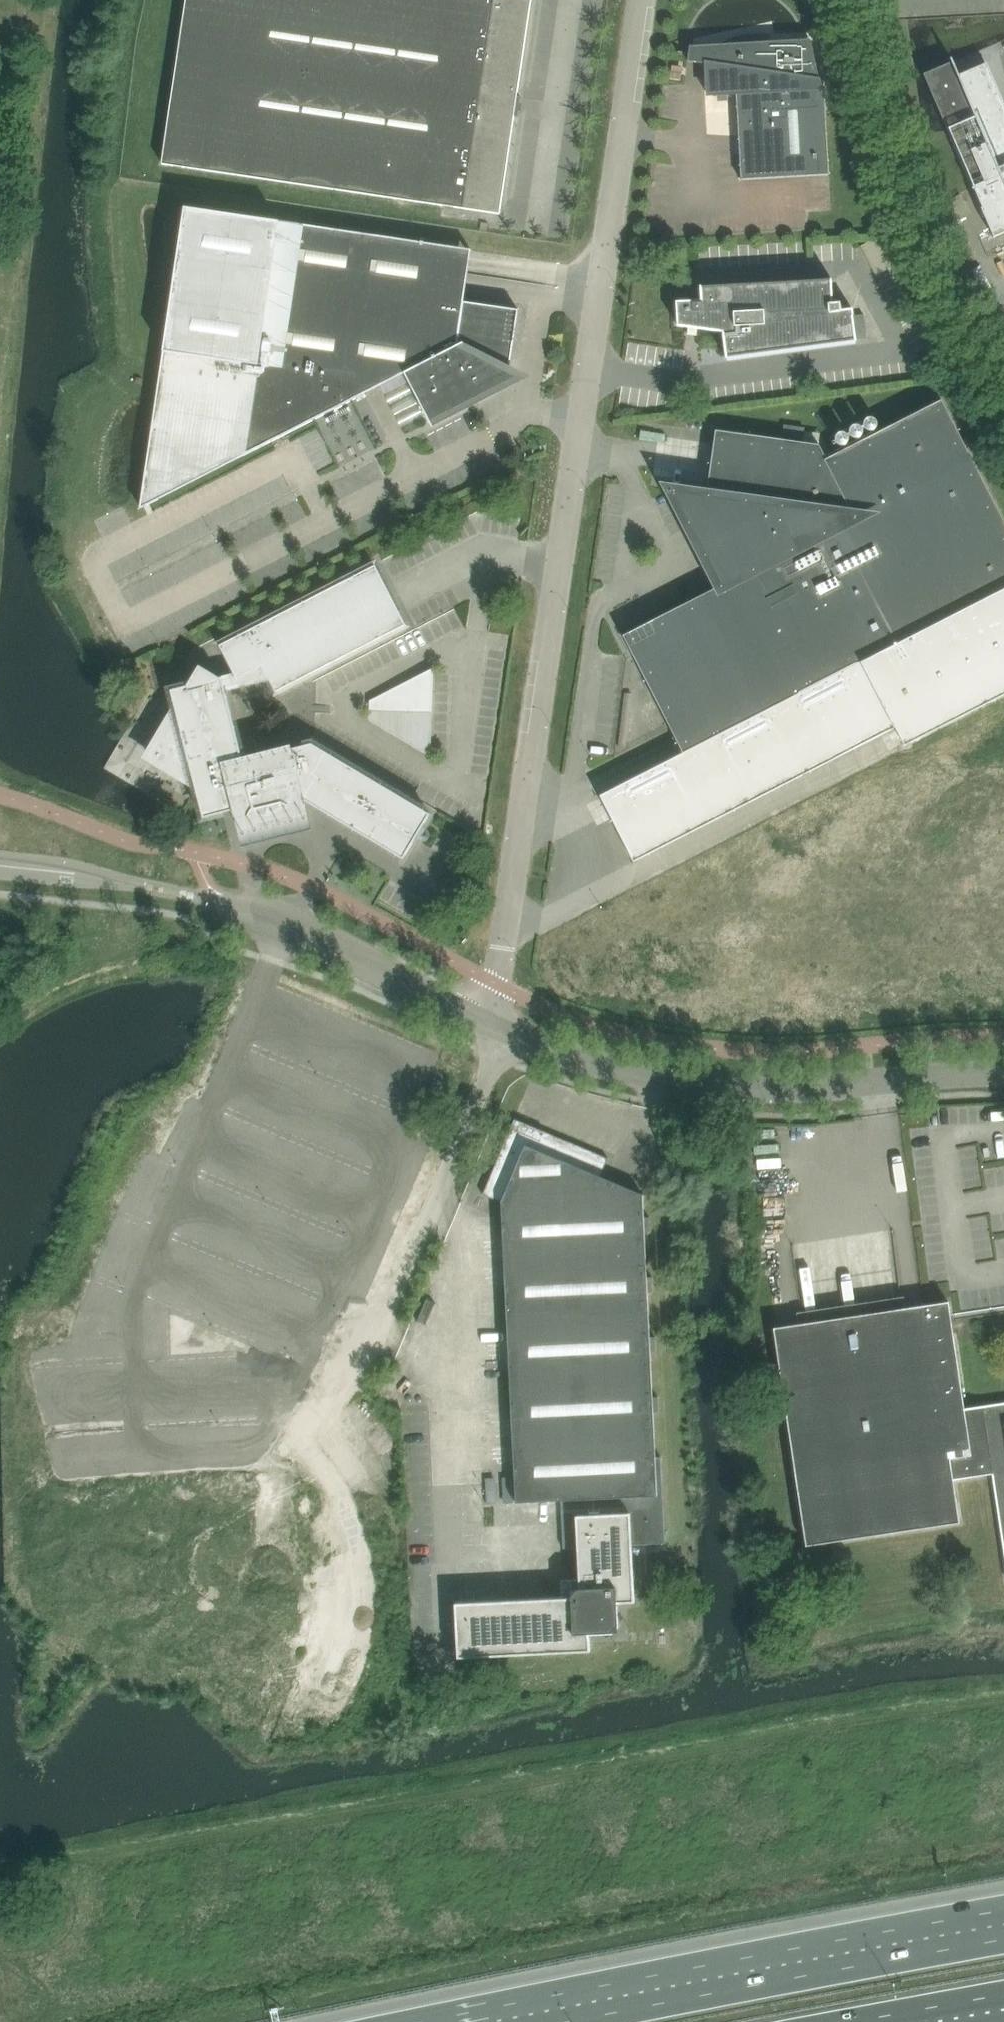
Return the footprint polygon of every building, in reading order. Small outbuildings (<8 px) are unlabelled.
[(163,165),(501,208),(528,0),(184,0),(163,165)] [(769,41),(769,33),(745,35),(737,36),(730,39),(723,42),(719,44),(690,46),(688,61),(706,64),(708,95),(717,94),(723,99),(728,94),(736,93),(741,180),(830,175),(825,86),(821,86),(811,39),(769,41)] [(924,74),(994,238),(1003,233),(1003,103),(987,62),(959,74),(954,61),(952,62),(924,74)] [(960,194),(946,202),(956,220),(971,213),(960,194)] [(185,207),(140,509),(253,451),(405,373),(430,422),(496,388),(508,382),(505,375),(503,373),(507,368),(510,369),(510,366),(519,309),(464,301),(445,298),(452,247),(432,244),(279,221),(185,207)] [(834,302),(832,278),(701,286),(701,299),(676,301),(677,326),(688,327),(687,333),(696,335),(697,328),(723,332),(726,358),(857,341),(853,308),(842,309),(841,301),(834,302)] [(942,399),(826,458),(820,444),(716,430),(707,495),(673,491),(721,585),(623,635),(684,753),(600,796),(634,862),(896,728),(905,746),(1003,695),(1003,520),(942,399)] [(497,470),(503,467),(500,461),(494,464),(497,470)] [(160,739),(150,756),(195,783),(204,817),(234,810),(238,809),(243,827),(303,812),(301,800),(304,799),(404,859),(416,838),(430,814),(413,803),(312,743),(244,761),(225,687),(240,684),(269,677),(276,691),(388,634),(406,625),(375,565),(358,575),(220,645),(236,677),(220,681),(201,669),(193,684),(171,690),(177,711),(160,739)] [(368,721),(430,752),(431,675),(368,706),(368,721)] [(439,1096),(444,1082),(434,1078),(429,1092),(439,1096)] [(644,1217),(643,1194),(601,1176),(608,1158),(514,1119),(483,1194),(501,1202),(516,1502),(561,1500),(564,1548),(578,1548),(579,1580),(563,1580),(564,1597),(456,1603),(458,1657),(591,1650),(590,1633),(619,1631),(618,1602),(635,1601),(632,1545),(665,1543),(661,1456),(656,1457),(653,1412),(659,1412),(658,1397),(653,1397),(651,1352),(656,1352),(655,1337),(650,1337),(648,1292),(653,1292),(653,1277),(647,1277),(645,1232),(650,1232),(650,1217),(644,1217)] [(697,1135),(698,1125),(688,1124),(687,1134),(697,1135)] [(982,1406),(965,1409),(948,1302),(905,1308),(774,1328),(807,1545),(959,1522),(952,1479),(992,1473),(1003,1553),(1003,1402),(982,1406)]
